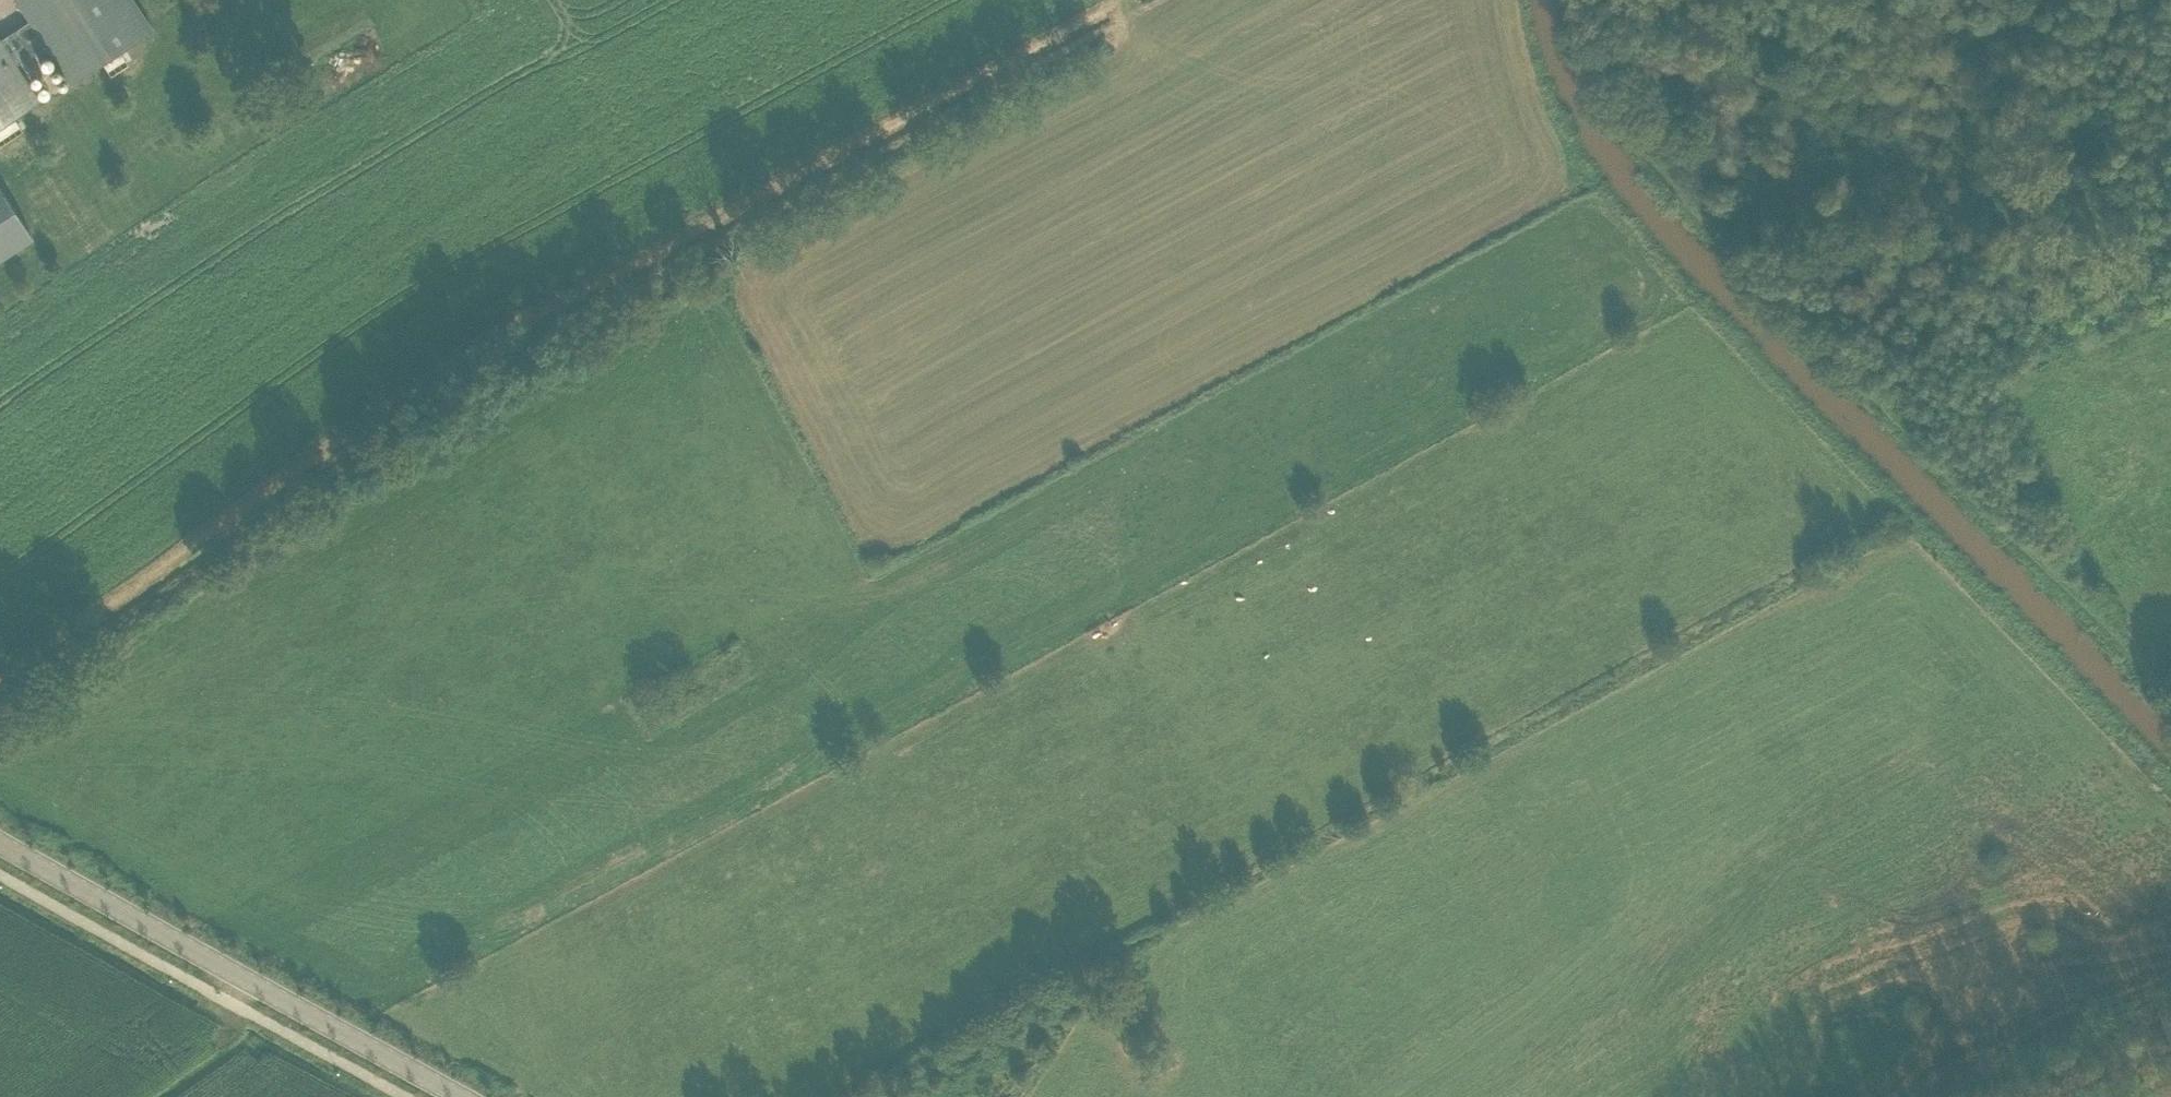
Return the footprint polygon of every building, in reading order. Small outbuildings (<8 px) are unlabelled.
[(133,0),(15,0),(28,21),(0,39),(0,41),(16,65),(45,46),(70,84),(152,30),(133,0)] [(0,41),(0,127),(40,102),(16,65),(0,41)] [(32,238),(0,189),(0,259),(32,238)]
